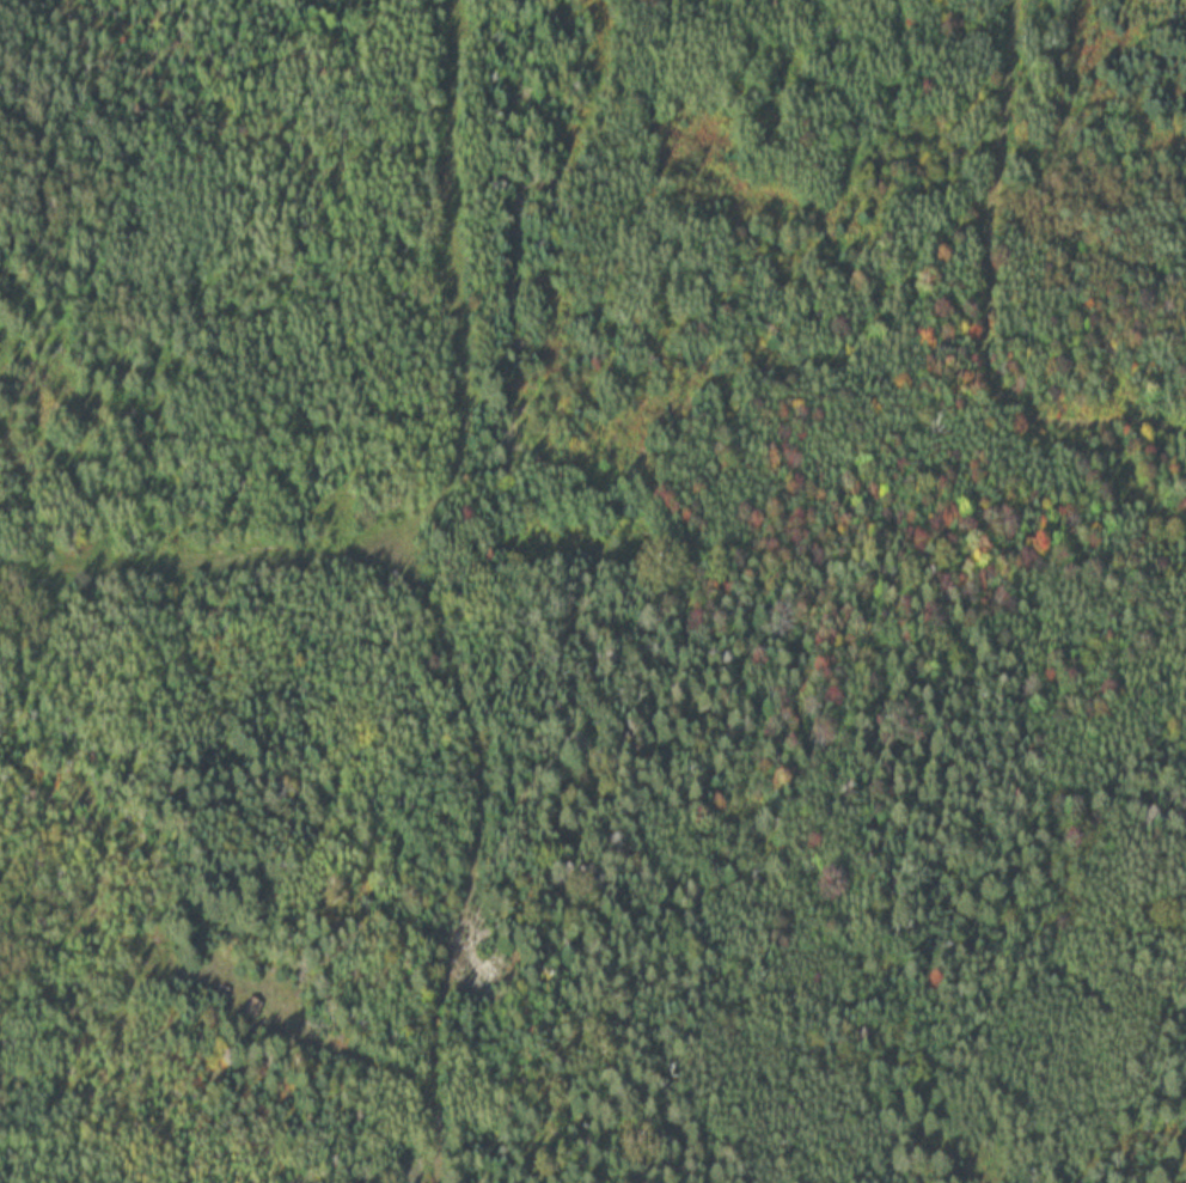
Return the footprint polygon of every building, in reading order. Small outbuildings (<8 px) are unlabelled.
[(241,1017),(255,1021),(260,1005),(247,1001),(241,1017)]
